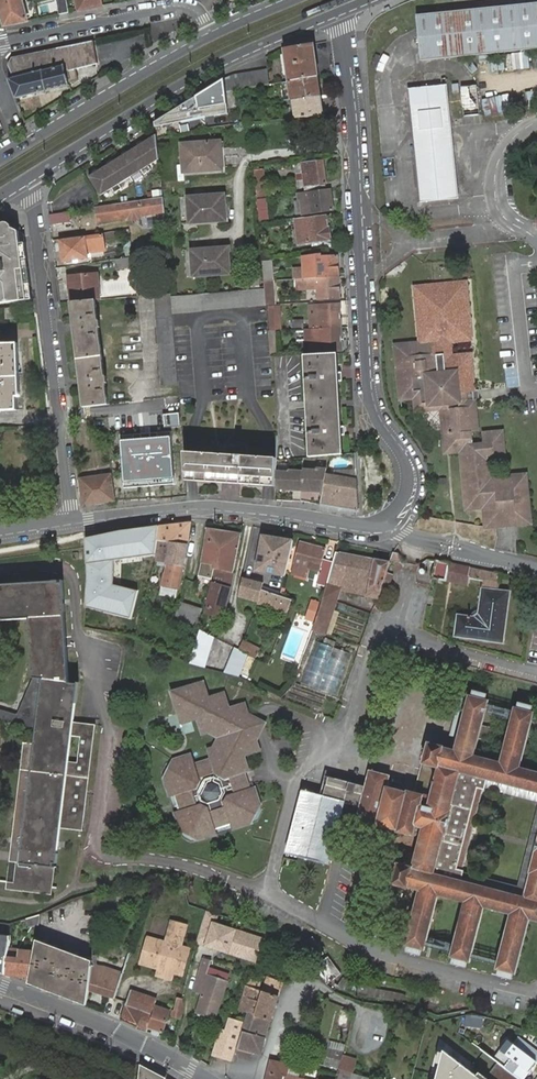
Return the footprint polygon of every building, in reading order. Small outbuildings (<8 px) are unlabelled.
[(27,21),(22,0),(1,0),(0,0),(0,7),(5,25),(27,21)] [(69,12),(67,0),(57,0),(59,14),(69,12)] [(104,5),(103,0),(77,0),(79,10),(104,5)] [(416,15),(421,60),(536,49),(536,3),(416,15)] [(97,67),(94,41),(12,57),(9,65),(14,78),(9,79),(17,98),(70,88),(69,84),(79,82),(77,72),(97,67)] [(290,81),(318,77),(314,44),(285,48),(287,64),(282,65),(284,75),(289,74),(290,81)] [(489,57),(491,73),(529,67),(527,51),(504,54),(489,57)] [(377,70),(382,57),(376,54),(371,67),(377,70)] [(226,92),(234,90),(270,84),(268,70),(233,75),(225,79),(226,92)] [(321,96),(318,77),(290,81),(285,82),(288,100),(292,100),(321,96)] [(420,202),(459,198),(446,81),(408,85),(420,202)] [(476,86),(461,87),(464,116),(479,115),(476,86)] [(223,90),(172,97),(175,120),(226,113),(223,90)] [(228,108),(236,107),(234,90),(226,92),(228,108)] [(324,116),(321,96),(292,100),(295,118),(324,116)] [(488,98),(490,113),(503,112),(502,97),(488,98)] [(157,134),(89,174),(101,194),(112,187),(115,192),(122,187),(119,183),(142,169),(145,174),(152,170),(149,165),(160,159),(157,134)] [(184,165),(185,172),(222,169),(221,157),(220,148),(220,141),(182,144),(184,165)] [(323,160),(302,164),(303,175),(297,175),(298,187),(326,183),(323,160)] [(302,164),(295,165),(297,175),(303,175),(302,164)] [(256,170),(254,170),(255,184),(264,183),(263,169),(259,169),(258,168),(255,168),(256,170)] [(264,183),(255,184),(257,198),(266,197),(264,183)] [(326,183),(298,187),(299,193),(306,192),(327,189),(326,183)] [(299,193),(298,193),(299,200),(307,199),(308,214),(333,210),(330,189),(327,189),(306,192),(299,193)] [(224,195),(188,197),(190,222),(226,219),(224,198),(224,195)] [(141,216),(165,212),(164,197),(97,207),(99,222),(129,218),(133,220),(139,219),(141,216)] [(264,200),(257,201),(258,208),(259,222),(266,221),(264,200)] [(49,214),(51,224),(71,221),(70,211),(49,214)] [(305,217),(296,218),(299,244),(330,240),(329,227),(328,227),(326,216),(305,219),(305,217)] [(0,222),(0,302),(28,298),(19,233),(1,222),(0,222)] [(61,240),(64,261),(88,258),(87,253),(105,250),(103,235),(85,238),(85,237),(61,240)] [(195,250),(192,250),(194,275),(230,273),(228,248),(195,250)] [(307,256),(308,269),(315,269),(318,265),(317,257),(322,257),(322,254),(307,256)] [(318,279),(339,278),(338,256),(322,257),(317,257),(318,265),(315,269),(294,270),(295,280),(297,280),(301,280),(315,279),(318,279)] [(117,270),(134,267),(133,257),(116,260),(117,270)] [(271,261),(263,261),(265,281),(266,281),(271,281),(272,281),(271,261)] [(260,268),(252,269),(253,284),(261,283),(260,268)] [(69,283),(71,302),(96,300),(100,299),(98,281),(97,273),(68,276),(69,281),(69,283)] [(340,298),(339,278),(318,279),(315,279),(315,285),(315,283),(318,283),(319,300),(340,298)] [(301,280),(297,280),(297,290),(315,289),(315,285),(315,279),(301,280)] [(417,341),(395,346),(401,399),(415,398),(416,411),(421,410),(441,408),(444,432),(444,435),(448,434),(449,452),(461,451),(467,507),(484,505),(486,527),(531,523),(526,474),(511,476),(512,480),(492,482),(490,463),(505,461),(502,432),(483,433),(484,443),(472,444),(471,432),(477,431),(474,400),(471,400),(471,396),(470,391),(475,391),(472,353),(453,354),(453,343),(472,339),(467,280),(413,286),(417,341)] [(267,304),(265,288),(172,296),(173,312),(267,304)] [(173,312),(172,296),(172,293),(155,295),(162,385),(179,384),(174,330),(174,327),(173,312)] [(85,407),(108,404),(105,383),(108,383),(107,376),(105,376),(99,328),(101,328),(101,321),(98,321),(96,300),(71,302),(74,324),(74,330),(81,380),(82,387),(85,407)] [(316,320),(316,330),(321,329),(342,328),(341,304),(319,306),(320,320),(316,320)] [(6,309),(7,320),(18,319),(17,308),(6,309)] [(292,319),(291,327),(302,328),(303,320),(292,319)] [(309,342),(314,342),(315,352),(322,351),(343,351),(342,328),(321,329),(316,330),(309,330),(309,342)] [(19,410),(18,397),(17,365),(20,365),(19,344),(0,345),(0,411),(19,410)] [(339,372),(338,354),(304,355),(309,456),(342,454),(343,454),(342,435),(348,434),(348,426),(341,426),(339,381),(346,381),(345,372),(339,372)] [(436,431),(444,432),(441,408),(421,410),(421,412),(423,418),(424,421),(427,425),(430,427),(436,431)] [(188,481),(185,452),(184,433),(119,438),(122,479),(113,480),(115,502),(123,501),(172,497),(189,496),(188,481)] [(277,460),(277,458),(270,457),(263,457),(246,456),(246,448),(228,447),(227,454),(209,453),(199,453),(191,452),(185,452),(188,481),(192,481),(268,485),(276,486),(276,484),(276,470),(277,460)] [(309,492),(323,493),(326,475),(327,469),(317,468),(317,470),(303,469),(303,470),(302,488),(310,489),(309,492)] [(336,476),(326,475),(323,493),(321,505),(359,511),(357,469),(335,469),(336,476)] [(290,471),(276,470),(276,484),(276,486),(276,489),(293,490),(293,487),(302,488),(303,470),(290,470),(290,471)] [(115,502),(113,480),(112,474),(107,475),(85,478),(80,479),(84,506),(115,502)] [(192,522),(160,525),(158,540),(171,542),(188,544),(192,522)] [(156,556),(160,525),(85,535),(87,562),(87,576),(87,584),(86,607),(132,619),(139,592),(111,583),(114,560),(156,556)] [(242,534),(208,528),(201,562),(199,575),(212,578),(214,568),(218,569),(234,572),(242,534)] [(294,540),(266,536),(257,572),(285,576),(294,540)] [(156,561),(167,563),(162,586),(179,589),(184,566),(188,544),(171,542),(158,540),(156,556),(156,558),(156,561)] [(316,584),(326,586),(333,562),(323,560),(326,549),(301,542),(293,568),(297,570),(298,565),(317,570),(316,575),(319,575),(316,584)] [(316,621),(314,627),(332,634),(347,591),(368,595),(368,596),(379,598),(383,587),(388,589),(393,575),(388,573),(389,570),(391,563),(336,551),(333,562),(326,586),(321,602),(319,611),(316,621)] [(399,553),(393,552),(392,558),(403,561),(399,553)] [(450,563),(436,560),(433,578),(446,581),(450,563)] [(450,563),(446,581),(467,585),(468,578),(471,567),(450,563)] [(297,570),(316,575),(317,570),(298,565),(297,570)] [(501,573),(471,567),(468,578),(483,581),(479,613),(474,616),(458,614),(455,636),(504,643),(510,591),(499,588),(501,573)] [(224,607),(226,607),(234,572),(218,569),(208,602),(210,602),(207,612),(221,616),(224,607)] [(264,583),(244,578),(240,594),(260,600),(259,603),(286,612),(291,600),(262,590),(264,583)] [(53,888),(55,867),(57,867),(61,828),(83,831),(96,725),(96,719),(75,717),(79,682),(69,681),(64,580),(0,584),(0,621),(29,619),(33,678),(45,679),(40,716),(38,730),(36,744),(25,742),(10,862),(17,862),(15,883),(53,888)] [(177,598),(179,589),(162,586),(160,594),(177,598)] [(311,599),(308,607),(319,611),(321,602),(311,599)] [(175,619),(197,626),(202,608),(181,602),(175,619)] [(319,611),(308,607),(304,619),(315,622),(316,621),(319,611)] [(200,629),(190,664),(205,668),(213,638),(200,629)] [(337,696),(351,653),(314,641),(299,684),(337,696)] [(238,650),(247,654),(251,656),(254,647),(242,642),(238,650)] [(233,648),(224,672),(240,677),(247,654),(238,650),(233,648)] [(251,656),(247,654),(242,669),(249,672),(255,658),(251,656)] [(38,730),(40,716),(45,679),(33,678),(17,713),(0,708),(0,719),(38,730)] [(181,801),(178,802),(172,804),(181,830),(199,839),(218,834),(216,828),(215,826),(230,821),(231,824),(233,830),(252,823),(261,805),(260,803),(255,787),(250,788),(248,789),(243,773),(246,773),(250,772),(245,756),(261,751),(258,741),(249,712),(245,703),(230,708),(225,692),(209,697),(204,681),(187,687),(176,708),(181,724),(198,719),(203,735),(209,733),(219,738),(213,747),(207,749),(210,759),(195,764),(192,754),(173,760),(163,777),(169,796),(175,794),(178,793),(181,801)] [(171,692),(176,708),(187,687),(171,692)] [(407,792),(388,786),(391,776),(370,770),(365,786),(363,795),(327,785),(324,796),(303,790),(287,853),(329,864),(345,802),(360,806),(354,831),(387,838),(389,828),(397,830),(397,832),(420,837),(413,868),(398,864),(394,885),(419,890),(405,945),(407,946),(406,951),(420,955),(422,950),(425,950),(426,946),(429,947),(433,932),(430,931),(439,895),(464,902),(450,957),(453,958),(452,963),(466,967),(467,962),(470,962),(484,907),(510,914),(496,969),(499,970),(498,975),(512,979),(513,974),(516,974),(530,919),(536,921),(536,815),(530,843),(518,886),(465,872),(476,829),(488,786),(536,799),(536,771),(521,767),(535,712),(532,711),(533,706),(519,702),(518,707),(515,707),(500,762),(476,755),(479,739),(488,741),(491,728),(482,726),(485,715),(491,716),(493,710),(487,709),(489,700),(486,699),(488,694),(473,690),(472,695),(470,695),(455,750),(429,743),(424,763),(417,792),(408,790),(407,792)] [(267,723),(249,712),(258,741),(267,723)] [(329,777),(327,785),(363,795),(365,786),(329,777)] [(52,895),(53,888),(15,883),(17,862),(10,862),(8,882),(6,889),(52,895)] [(216,914),(206,910),(196,943),(255,963),(263,937),(214,922),(216,914)] [(40,915),(26,919),(29,928),(39,926),(40,920),(40,915)] [(168,964),(164,979),(174,982),(176,972),(185,974),(192,951),(183,949),(189,926),(174,922),(168,945),(150,940),(144,963),(163,968),(164,962),(168,964)] [(87,1003),(89,990),(90,987),(93,960),(37,939),(34,952),(30,976),(29,981),(87,1003)] [(433,940),(430,949),(447,953),(450,944),(433,940)] [(126,965),(131,949),(120,946),(115,962),(126,965)] [(9,949),(7,957),(20,959),(20,950),(9,949)] [(20,959),(7,957),(6,957),(5,973),(5,974),(29,983),(29,981),(30,976),(34,952),(20,950),(20,959)] [(98,955),(93,955),(93,960),(90,987),(89,990),(108,997),(115,999),(123,973),(117,971),(117,970),(105,966),(97,965),(98,955)] [(314,967),(327,984),(341,974),(328,957),(314,967)] [(211,960),(203,958),(193,991),(203,994),(197,1012),(215,1018),(226,981),(206,975),(208,968),(211,960)] [(160,978),(164,979),(168,964),(164,962),(163,968),(160,978)] [(206,975),(226,981),(229,975),(208,968),(206,975)] [(248,1012),(271,1020),(279,996),(283,983),(267,976),(261,990),(248,985),(240,1010),(248,1012)] [(248,977),(245,984),(259,988),(261,981),(248,977)] [(354,985),(343,980),(338,986),(343,990),(354,994),(378,998),(405,1002),(406,994),(380,989),(354,985)] [(29,983),(87,1004),(87,1003),(29,981),(29,983)] [(126,1005),(152,1013),(155,1003),(157,999),(131,991),(127,1003),(126,1005)] [(183,1015),(182,998),(178,997),(175,1010),(173,1010),(171,1015),(182,1019),(183,1015)] [(158,1036),(160,1035),(161,1032),(163,1032),(170,1010),(155,1005),(153,1014),(152,1013),(126,1005),(122,1020),(137,1027),(137,1029),(147,1032),(149,1027),(153,1029),(152,1033),(153,1034),(158,1036)] [(265,1037),(271,1020),(248,1012),(245,1022),(239,1040),(237,1047),(234,1055),(250,1059),(252,1052),(261,1054),(265,1037)] [(477,1027),(480,1017),(473,1015),(472,1015),(467,1016),(464,1027),(471,1029),(477,1027)] [(239,1040),(245,1022),(229,1017),(224,1035),(219,1033),(212,1055),(232,1061),(237,1047),(239,1040)] [(305,1030),(294,1027),(290,1041),(300,1044),(305,1030)] [(520,1078),(523,1078),(536,1061),(536,1060),(536,1059),(536,1051),(525,1042),(518,1037),(513,1044),(519,1048),(507,1064),(501,1060),(498,1057),(496,1061),(499,1063),(506,1068),(515,1075),(520,1078)] [(328,1048),(344,1052),(345,1046),(329,1042),(328,1048)] [(507,1064),(519,1048),(513,1044),(501,1060),(507,1064)] [(339,1069),(344,1052),(328,1048),(324,1065),(339,1069)] [(443,1049),(435,1078),(482,1078),(443,1049)] [(356,1059),(343,1056),(340,1068),(351,1072),(352,1072),(356,1059)] [(287,1076),(290,1064),(271,1060),(266,1078),(300,1078),(287,1076)] [(141,1064),(139,1078),(169,1078),(167,1078),(141,1064)] [(338,1078),(350,1078),(351,1073),(341,1070),(338,1078)]
